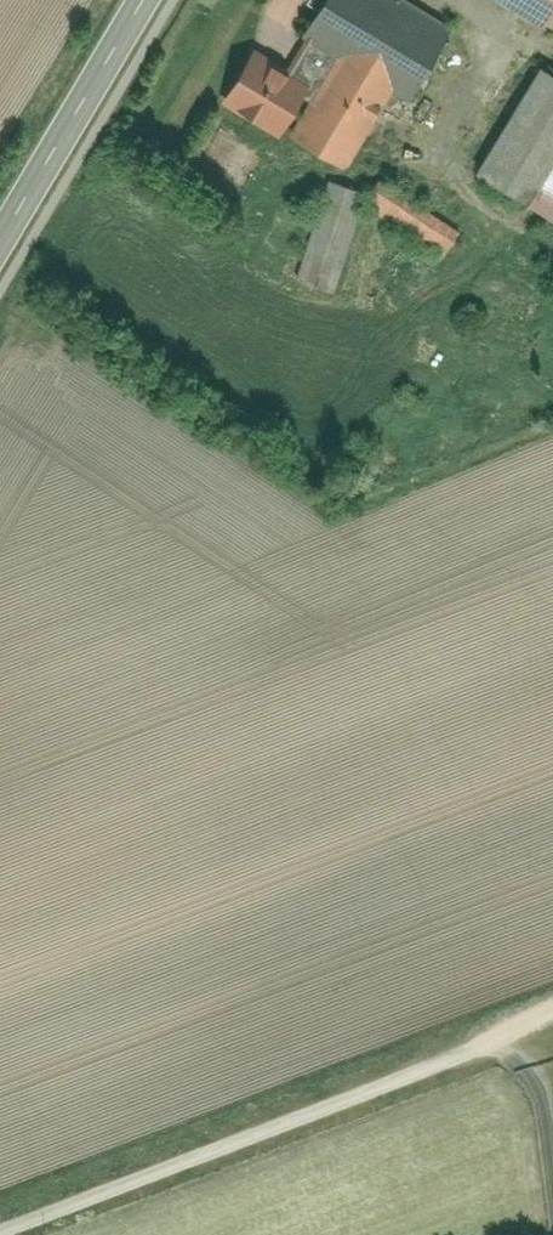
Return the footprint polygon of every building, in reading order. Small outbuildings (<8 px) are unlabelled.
[(407,0),(328,0),(308,34),(412,97),(454,28),(407,0)] [(552,24),(552,0),(513,0),(552,24)] [(256,47),(223,101),(281,136),(313,82),(256,47)] [(351,169),(398,91),(342,58),(296,136),(351,169)] [(487,172),(552,212),(552,66),(552,65),(487,172)] [(369,193),(330,181),(301,282),(339,294),(369,193)] [(386,182),(369,207),(445,259),(462,234),(386,182)]
